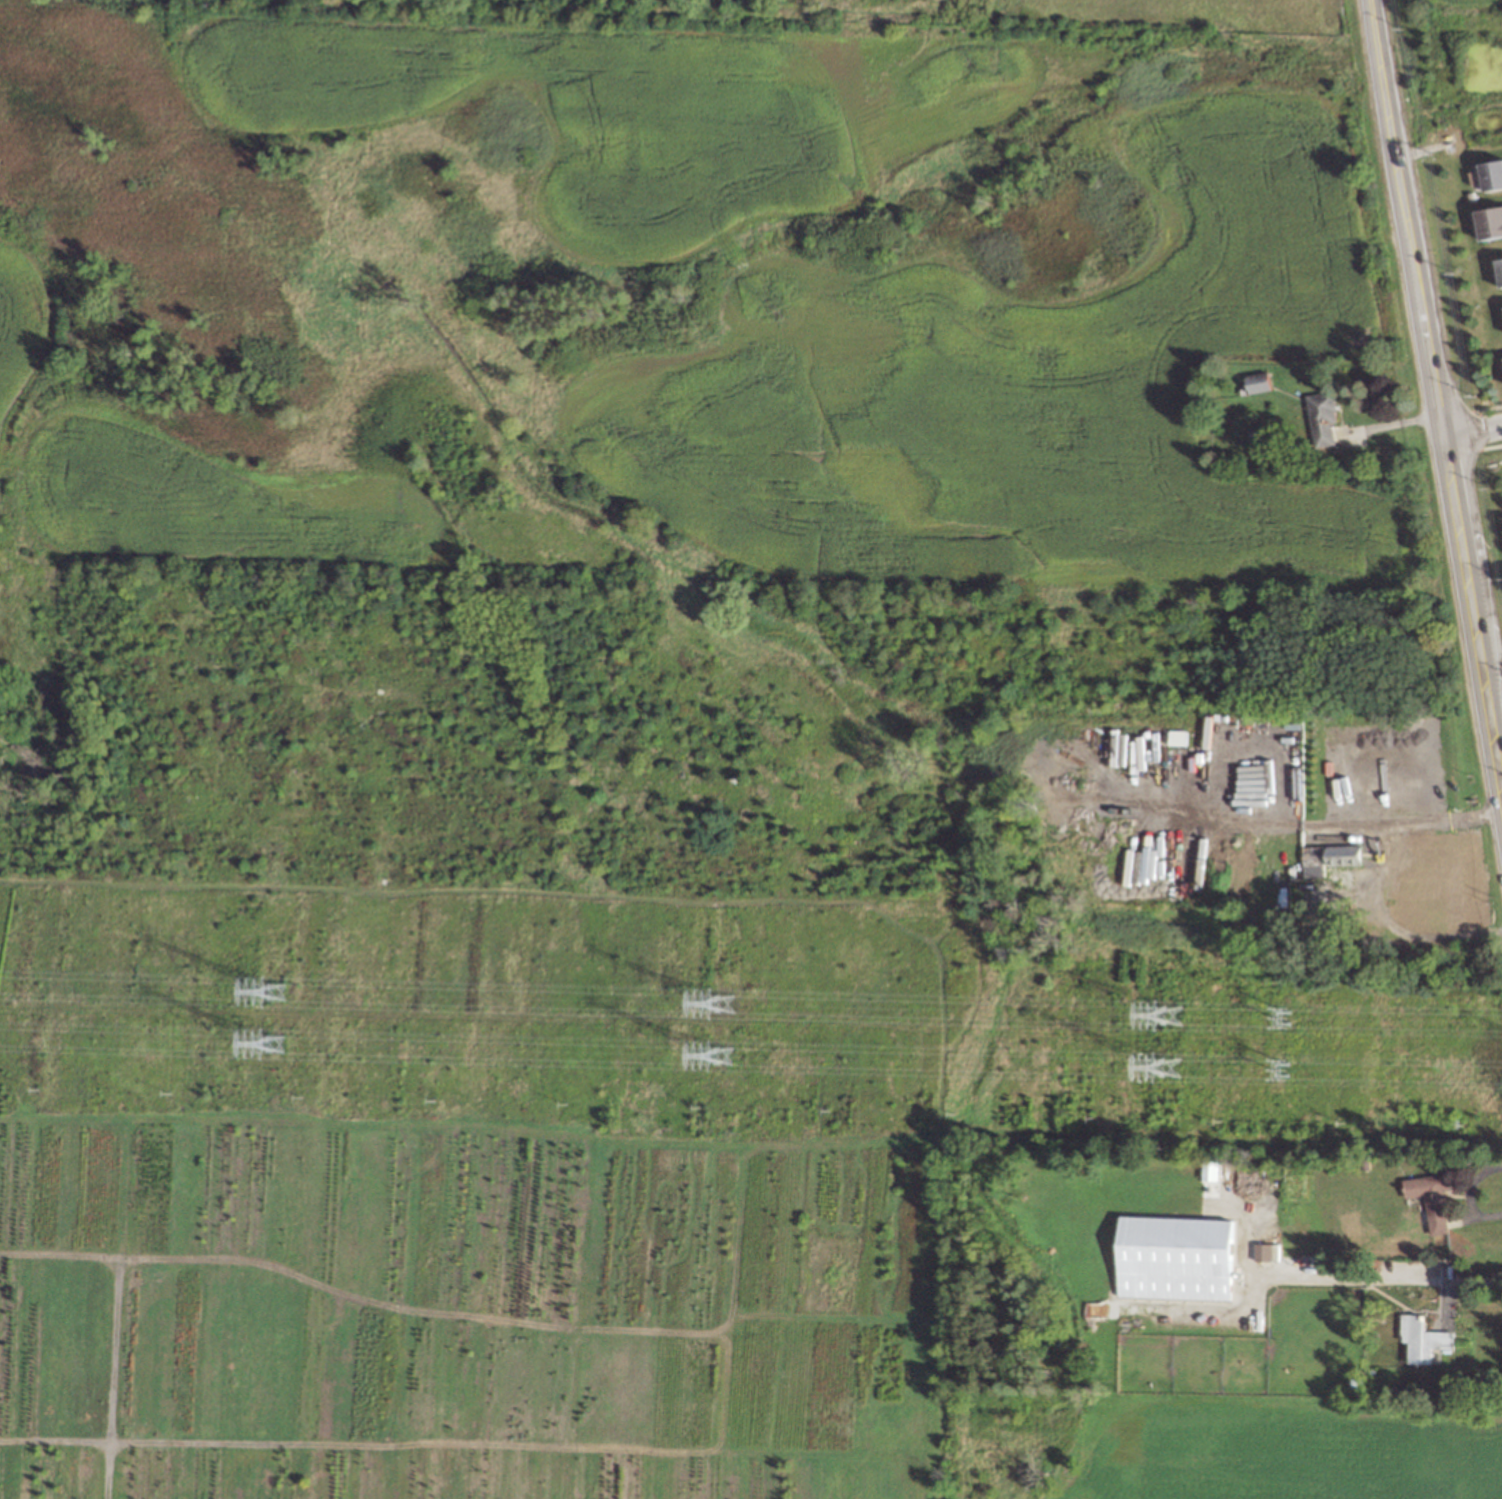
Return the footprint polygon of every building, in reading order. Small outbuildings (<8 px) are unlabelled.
[(1482,164),(1487,192),(1501,189),(1501,160),(1482,164)] [(1501,237),(1501,206),(1477,210),(1482,241),(1501,237)] [(1244,375),(1249,395),(1273,390),(1269,371),(1244,375)] [(1306,396),(1315,446),(1337,444),(1332,422),(1337,421),(1333,392),(1306,396)] [(1186,745),(1186,730),(1170,730),(1169,744),(1186,745)] [(1326,845),(1326,865),(1362,864),(1362,844),(1326,845)] [(1323,846),(1303,846),(1304,877),(1324,877),(1323,846)] [(1426,1195),(1431,1235),(1450,1232),(1445,1191),(1451,1190),(1449,1173),(1404,1178),(1406,1198),(1426,1195)] [(1121,1217),(1118,1296),(1231,1301),(1234,1221),(1121,1217)] [(1278,1260),(1278,1244),(1256,1243),(1255,1260),(1278,1260)] [(1454,1331),(1423,1330),(1424,1314),(1402,1314),(1401,1341),(1409,1341),(1409,1363),(1431,1363),(1432,1348),(1454,1348),(1454,1331)]
